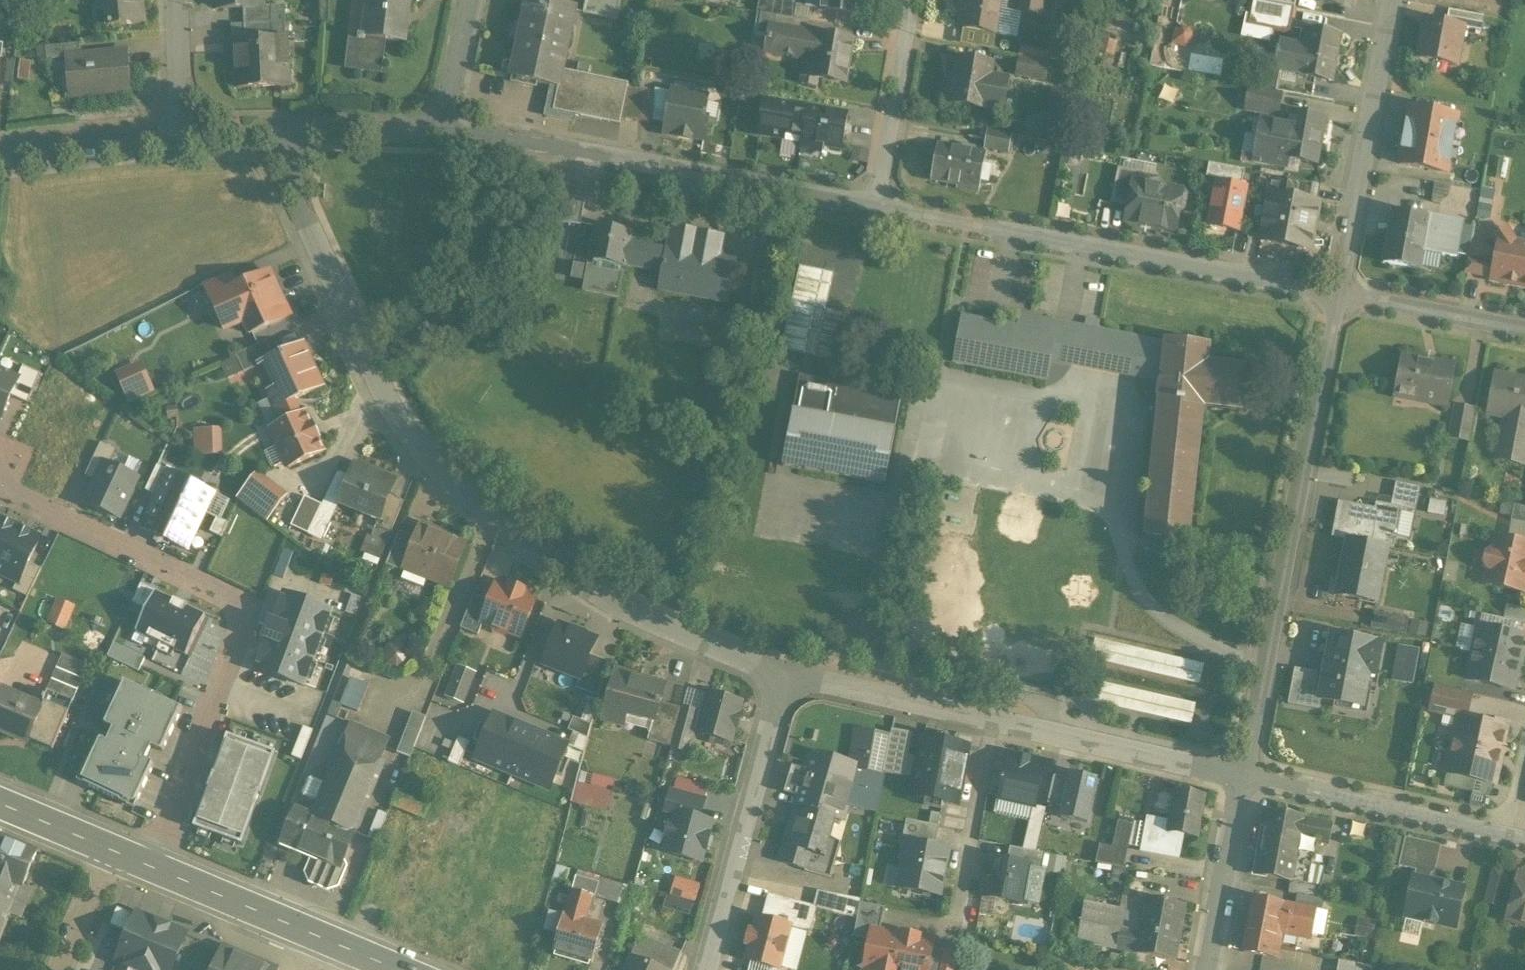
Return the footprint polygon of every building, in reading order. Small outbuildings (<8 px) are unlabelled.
[(109,28),(143,25),(141,0),(106,0),(109,28)] [(219,10),(243,10),(251,10),(251,8),(250,0),(219,0),(219,10)] [(365,38),(356,37),(355,41),(358,42),(355,69),(347,68),(347,69),(381,74),(385,42),(405,45),(410,0),(370,0),(365,38)] [(575,10),(528,0),(523,23),(528,24),(516,80),(558,89),(559,89),(562,72),(567,48),(565,48),(568,32),(570,33),(575,10)] [(583,16),(616,22),(621,0),(586,0),(583,16)] [(769,0),(759,0),(757,14),(776,18),(808,23),(810,10),(805,10),(805,9),(795,7),(794,5),(769,0)] [(805,9),(805,10),(810,10),(859,18),(862,0),(806,0),(805,9)] [(965,15),(962,14),(960,29),(963,30),(963,31),(996,37),(1002,0),(968,0),(965,15)] [(1019,15),(1040,19),(1043,0),(1022,0),(1019,15)] [(1264,4),(1294,10),(1293,11),(1294,11),(1296,0),(1264,0),(1264,4)] [(1315,0),(1314,4),(1348,10),(1350,0),(1313,0),(1315,0)] [(1293,11),(1252,3),(1249,19),(1262,22),(1261,30),(1290,36),(1294,11),(1293,11)] [(285,7),(251,8),(251,10),(243,10),(244,26),(285,24),(285,7)] [(1484,20),(1449,13),(1446,27),(1463,30),(1463,31),(1481,34),(1484,20)] [(806,36),(808,23),(776,18),(774,30),(774,32),(806,37),(806,36)] [(1446,27),(1425,23),(1418,60),(1456,67),(1463,31),(1463,30),(1446,27)] [(285,24),(244,26),(244,42),(276,40),(276,42),(285,42),(288,42),(288,41),(286,41),(285,24)] [(806,37),(774,32),(774,30),(770,29),(766,54),(796,59),(805,53),(814,54),(812,64),(815,65),(813,78),(845,84),(852,42),(817,36),(817,37),(806,36),(806,37)] [(1197,31),(1178,30),(1177,46),(1196,47),(1197,31)] [(1340,39),(1306,32),(1302,53),(1298,77),(1298,78),(1331,84),(1340,39)] [(244,42),(235,42),(237,89),(288,87),(285,42),(276,42),(276,40),(244,42)] [(81,45),(46,48),(47,61),(66,59),(66,58),(82,57),(81,45)] [(1302,53),(1283,50),(1278,73),(1298,77),(1302,53)] [(82,57),(66,58),(66,59),(70,97),(131,91),(127,52),(82,57)] [(992,66),(958,60),(953,89),(950,88),(947,103),(951,104),(950,104),(1002,113),(1007,81),(990,78),(992,66)] [(1049,66),(1019,60),(1016,76),(1046,82),(1049,66)] [(628,85),(562,72),(559,89),(558,89),(553,111),(620,125),(621,121),(627,90),(628,85)] [(639,91),(627,90),(621,121),(637,122),(639,91)] [(1282,96),(1248,90),(1245,112),(1278,118),(1282,96)] [(654,92),(639,91),(637,122),(652,123),(654,92)] [(694,96),(673,92),(665,131),(679,134),(678,137),(690,139),(690,138),(703,140),(707,119),(703,118),(706,103),(693,101),(694,96)] [(847,117),(765,103),(760,135),(782,139),(784,130),(802,133),(801,142),(842,149),(847,117)] [(1457,118),(1409,109),(1404,139),(1400,138),(1398,148),(1402,149),(1399,166),(1446,174),(1457,118)] [(1325,121),(1290,115),(1288,127),(1283,159),(1287,160),(1316,166),(1325,121)] [(1288,127),(1261,122),(1254,162),(1286,168),(1287,160),(1283,159),(1288,127)] [(802,133),(784,130),(782,139),(782,140),(801,144),(801,142),(802,133)] [(1011,137),(988,132),(985,149),(1008,153),(1011,137)] [(985,156),(938,147),(932,181),(959,186),(959,188),(977,192),(977,193),(978,193),(985,156)] [(1214,176),(1230,177),(1231,167),(1214,165),(1214,176)] [(1143,174),(1118,169),(1111,204),(1128,208),(1133,183),(1141,184),(1143,174)] [(1213,180),(1203,225),(1235,231),(1244,187),(1213,180)] [(1320,187),(1286,180),(1285,186),(1282,199),(1317,205),(1320,187)] [(1141,184),(1133,183),(1128,208),(1125,222),(1174,232),(1178,211),(1171,209),(1174,190),(1141,184)] [(1317,205),(1282,199),(1285,186),(1271,183),(1261,241),(1310,250),(1318,206),(1317,205)] [(586,200),(546,193),(542,219),(581,226),(586,200)] [(1428,219),(1393,213),(1383,264),(1419,270),(1422,252),(1428,219)] [(1463,224),(1428,217),(1428,219),(1422,252),(1456,259),(1463,224)] [(659,290),(728,303),(736,262),(718,259),(722,237),(673,227),(669,250),(666,249),(666,250),(628,243),(630,232),(597,226),(590,260),(662,274),(659,290)] [(1516,244),(1507,230),(1492,241),(1497,248),(1497,250),(1491,279),(1491,281),(1524,287),(1524,246),(1516,244)] [(1497,250),(1470,245),(1464,274),(1491,279),(1497,250)] [(270,272),(236,287),(230,273),(201,286),(213,312),(216,311),(225,331),(243,322),(249,335),(290,316),(270,272)] [(1208,346),(1166,342),(1166,344),(1051,322),(1048,338),(1016,331),(1016,330),(963,320),(963,319),(961,318),(953,363),(1047,380),(1050,363),(1161,383),(1161,384),(1162,384),(1145,538),(1187,542),(1201,407),(1247,412),(1252,369),(1206,364),(1208,346)] [(266,342),(236,355),(244,373),(258,366),(257,365),(273,357),(266,342)] [(322,388),(302,344),(273,357),(257,365),(258,366),(263,364),(274,389),(271,390),(269,391),(277,408),(292,402),(322,388)] [(1454,367),(1401,357),(1394,397),(1447,407),(1454,367)] [(41,375),(23,367),(17,379),(18,380),(11,397),(28,404),(41,375)] [(0,372),(0,421),(11,397),(18,380),(17,379),(0,372)] [(1494,375),(1487,414),(1488,415),(1489,410),(1510,414),(1509,419),(1524,422),(1524,381),(1494,375)] [(147,376),(121,387),(129,404),(154,392),(147,376)] [(866,390),(839,385),(837,399),(798,391),(794,413),(793,413),(783,465),(884,484),(894,432),(893,432),(900,396),(880,393),(881,389),(867,387),(866,390)] [(299,416),(292,402),(277,408),(284,423),(270,429),(289,469),(314,457),(323,453),(317,440),(319,439),(313,426),(311,427),(305,413),(299,416)] [(1472,410),(1456,407),(1450,439),(1466,442),(1472,410)] [(1509,419),(1501,460),(1498,459),(1497,461),(1523,466),(1524,458),(1524,422),(1509,419)] [(199,456),(228,454),(227,426),(198,427),(199,456)] [(106,465),(89,501),(117,515),(134,479),(106,465)] [(395,482),(355,466),(340,504),(362,513),(378,519),(380,520),(386,505),(395,482)] [(139,531),(184,550),(209,493),(164,474),(139,531)] [(286,497),(257,475),(237,500),(266,523),(286,497)] [(1420,488),(1395,484),(1389,516),(1375,513),(1369,545),(1384,548),(1388,524),(1412,529),(1420,488)] [(322,506),(305,498),(291,527),(308,535),(322,506)] [(1375,510),(1338,503),(1332,538),(1347,541),(1369,545),(1375,513),(1375,510)] [(400,510),(386,505),(380,520),(378,519),(371,537),(372,538),(376,529),(391,535),(400,510)] [(1513,506),(1510,522),(1524,525),(1524,508),(1513,506)] [(17,526),(0,518),(0,562),(17,526)] [(0,562),(0,572),(22,582),(43,538),(17,526),(0,562)] [(462,544),(421,527),(413,545),(404,569),(406,569),(446,585),(462,544)] [(1495,537),(1492,552),(1490,552),(1486,555),(1484,565),(1486,569),(1492,570),(1494,574),(1491,586),(1522,593),(1524,580),(1524,544),(1495,537)] [(413,545),(400,540),(389,567),(404,573),(406,569),(404,569),(413,545)] [(1369,545),(1347,541),(1336,597),(1376,605),(1383,565),(1381,564),(1384,550),(1386,550),(1386,549),(1384,548),(1369,545)] [(524,592),(510,586),(508,590),(496,585),(490,603),(481,623),(483,624),(483,623),(493,627),(494,631),(495,631),(505,635),(509,634),(514,636),(520,638),(521,637),(520,637),(535,601),(523,596),(524,592)] [(331,612),(284,594),(273,624),(270,623),(264,639),(267,640),(257,669),(304,687),(331,612)] [(473,596),(460,629),(478,636),(483,624),(481,623),(490,603),(473,596)] [(58,600),(47,624),(66,631),(76,608),(58,600)] [(1408,619),(1373,613),(1370,629),(1405,636),(1408,619)] [(596,640),(559,626),(543,665),(580,680),(596,640)] [(1524,638),(1478,627),(1472,654),(1518,664),(1524,638)] [(1317,705),(1365,714),(1378,642),(1330,633),(1317,705)] [(1096,661),(1204,684),(1209,662),(1101,639),(1096,661)] [(411,664),(413,643),(390,641),(388,662),(411,664)] [(111,656),(142,670),(148,656),(117,642),(111,656)] [(1518,664),(1472,654),(1466,680),(1512,691),(1518,664)] [(457,666),(444,698),(464,705),(477,674),(457,666)] [(664,686),(616,673),(603,720),(623,725),(626,714),(655,721),(664,686)] [(368,687),(352,680),(341,706),(358,713),(368,687)] [(1195,724),(1200,702),(1115,683),(1110,705),(1195,724)] [(1471,695),(1436,687),(1429,714),(1458,720),(1459,716),(1466,718),(1471,695)] [(115,730),(108,745),(105,743),(103,743),(86,779),(132,801),(149,765),(144,762),(151,747),(158,750),(176,712),(161,705),(160,708),(139,699),(141,696),(126,688),(108,727),(115,730)] [(1,691),(0,693),(0,732),(28,744),(32,737),(43,709),(42,708),(1,691)] [(741,704),(709,695),(698,733),(713,737),(712,741),(726,745),(727,741),(730,742),(734,729),(736,729),(740,717),(737,716),(741,704)] [(68,713),(44,703),(42,708),(43,709),(32,737),(53,745),(51,750),(52,750),(68,713)] [(682,710),(667,706),(657,744),(671,748),(682,710)] [(698,714),(682,710),(671,748),(687,752),(698,714)] [(426,719),(413,714),(406,734),(418,738),(426,719)] [(495,716),(475,762),(550,793),(569,747),(495,716)] [(1466,718),(1459,716),(1458,720),(1456,730),(1452,733),(1450,743),(1452,747),(1451,753),(1447,755),(1445,766),(1447,769),(1446,776),(1494,786),(1499,764),(1497,764),(1506,727),(1466,718)] [(352,724),(326,785),(311,778),(308,779),(302,794),(303,797),(318,803),(313,817),(296,810),(282,844),(314,857),(307,872),(309,877),(316,880),(318,879),(328,883),(340,879),(344,868),(343,864),(342,864),(354,834),(382,767),(379,765),(390,740),(352,724)] [(406,734),(397,754),(410,759),(418,738),(406,734)] [(891,739),(870,735),(864,770),(884,774),(891,739)] [(227,737),(194,828),(242,846),(276,755),(227,737)] [(960,750),(921,742),(912,791),(952,798),(960,750)] [(857,767),(818,756),(808,761),(795,808),(842,821),(857,767)] [(1009,757),(999,800),(1035,807),(1044,764),(1009,757)] [(1097,780),(1069,773),(1059,818),(1087,825),(1097,780)] [(614,783),(579,774),(571,804),(607,813),(614,783)] [(1204,798),(1175,793),(1169,825),(1168,833),(1182,835),(1197,838),(1204,798)] [(842,821),(795,808),(779,863),(805,872),(805,874),(830,880),(836,860),(821,855),(831,820),(841,823),(842,821)] [(1303,819),(1268,812),(1256,876),(1290,882),(1307,885),(1311,866),(1313,866),(1317,844),(1327,846),(1331,825),(1303,820),(1303,819)] [(711,823),(676,814),(673,826),(669,825),(665,840),(669,841),(666,854),(700,863),(704,850),(706,851),(706,849),(704,848),(707,838),(709,838),(710,836),(708,836),(711,823)] [(1133,820),(1119,816),(1112,849),(1099,846),(1095,864),(1122,869),(1133,820)] [(938,827),(906,821),(902,839),(908,840),(907,844),(934,849),(938,827)] [(1169,825),(1148,821),(1142,852),(1165,856),(1178,859),(1182,835),(1168,833),(1169,825)] [(0,838),(0,940),(36,853),(0,838)] [(1404,841),(1396,840),(1391,866),(1398,868),(1404,841)] [(1438,848),(1418,843),(1405,840),(1404,841),(1398,868),(1432,876),(1438,848)] [(934,849),(907,844),(907,848),(903,851),(901,858),(904,862),(899,889),(939,897),(948,851),(934,849)] [(1045,855),(1010,848),(1007,863),(1029,867),(1029,868),(1042,870),(1045,855)] [(1007,863),(989,859),(987,871),(985,871),(982,885),(984,885),(982,897),(1022,905),(1025,905),(1029,885),(1026,885),(1029,868),(1029,867),(1007,863)] [(1492,872),(1489,905),(1506,906),(1509,874),(1492,872)] [(678,875),(670,907),(697,914),(705,883),(678,875)] [(599,883),(575,877),(571,892),(592,898),(594,899),(599,883)] [(1517,877),(1507,920),(1524,924),(1524,879),(1517,877)] [(1463,891),(1413,880),(1404,918),(1423,922),(1423,923),(1435,926),(1435,925),(1454,929),(1463,891)] [(1320,887),(1307,885),(1290,882),(1288,894),(1296,896),(1317,900),(1320,887)] [(592,898),(572,892),(565,916),(585,922),(592,898)] [(817,908),(768,895),(761,920),(788,927),(790,927),(790,929),(789,929),(810,935),(817,908)] [(1317,900),(1296,896),(1294,907),(1315,911),(1321,912),(1322,901),(1317,900)] [(1184,906),(1145,898),(1141,918),(1135,955),(1174,963),(1184,906)] [(1282,904),(1253,899),(1243,954),(1272,959),(1277,932),(1282,905),(1282,904)] [(884,909),(860,905),(853,938),(868,941),(870,931),(880,932),(884,909)] [(1123,912),(1084,905),(1076,944),(1115,951),(1122,914),(1123,912)] [(1294,907),(1282,905),(1277,932),(1311,938),(1315,911),(1294,907)] [(137,913),(117,961),(128,966),(137,969),(172,969),(187,934),(137,913)] [(1141,918),(1122,914),(1115,951),(1135,955),(1141,918)] [(602,927),(586,922),(585,922),(565,916),(564,916),(554,952),(591,963),(602,927)] [(761,920),(759,919),(757,918),(757,920),(754,933),(751,932),(749,932),(749,933),(749,934),(747,944),(746,944),(746,945),(748,946),(748,945),(750,946),(747,959),(746,959),(746,961),(747,961),(748,961),(777,969),(779,969),(779,968),(789,929),(790,929),(790,927),(788,927),(761,920)] [(901,937),(880,932),(870,931),(868,941),(864,963),(864,965),(866,965),(877,967),(877,969),(896,969),(901,937)] [(896,969),(939,969),(943,952),(932,950),(934,943),(918,940),(919,937),(901,934),(901,937),(896,969)] [(631,957),(625,969),(674,969),(681,953),(640,936),(639,937),(638,940),(636,945),(631,957)] [(224,950),(223,949),(214,969),(267,969),(255,965),(256,963),(224,950)] [(943,951),(943,952),(939,969),(954,969),(957,954),(943,951)]
